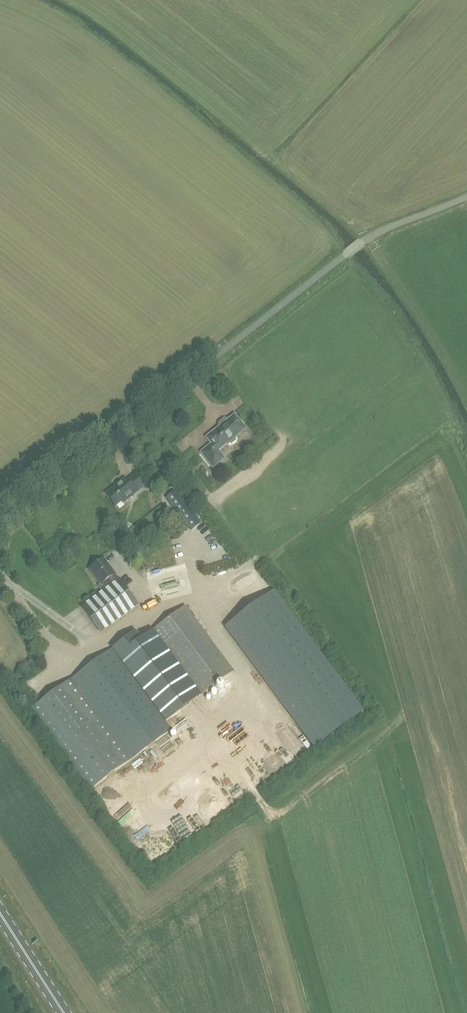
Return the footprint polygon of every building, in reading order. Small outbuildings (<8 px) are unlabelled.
[(201,453),(213,468),(224,459),(218,451),(245,429),(235,416),(206,438),(212,445),(201,453)] [(107,494),(116,506),(122,501),(124,503),(144,488),(134,476),(127,482),(126,479),(107,494)] [(177,490),(166,499),(186,524),(196,516),(177,490)] [(102,633),(138,606),(105,560),(90,570),(101,585),(99,587),(103,593),(83,608),(102,633)] [(174,589),(174,595),(188,593),(187,585),(180,586),(181,588),(174,589)] [(363,712),(274,592),(226,627),(315,748),(363,712)] [(234,672),(190,612),(187,609),(186,607),(153,631),(201,696),(234,672)] [(173,716),(189,705),(136,633),(32,710),(91,791),(180,725),(173,716)] [(210,720),(215,727),(230,717),(225,710),(210,720)] [(217,804),(219,811),(227,809),(225,802),(217,804)]
